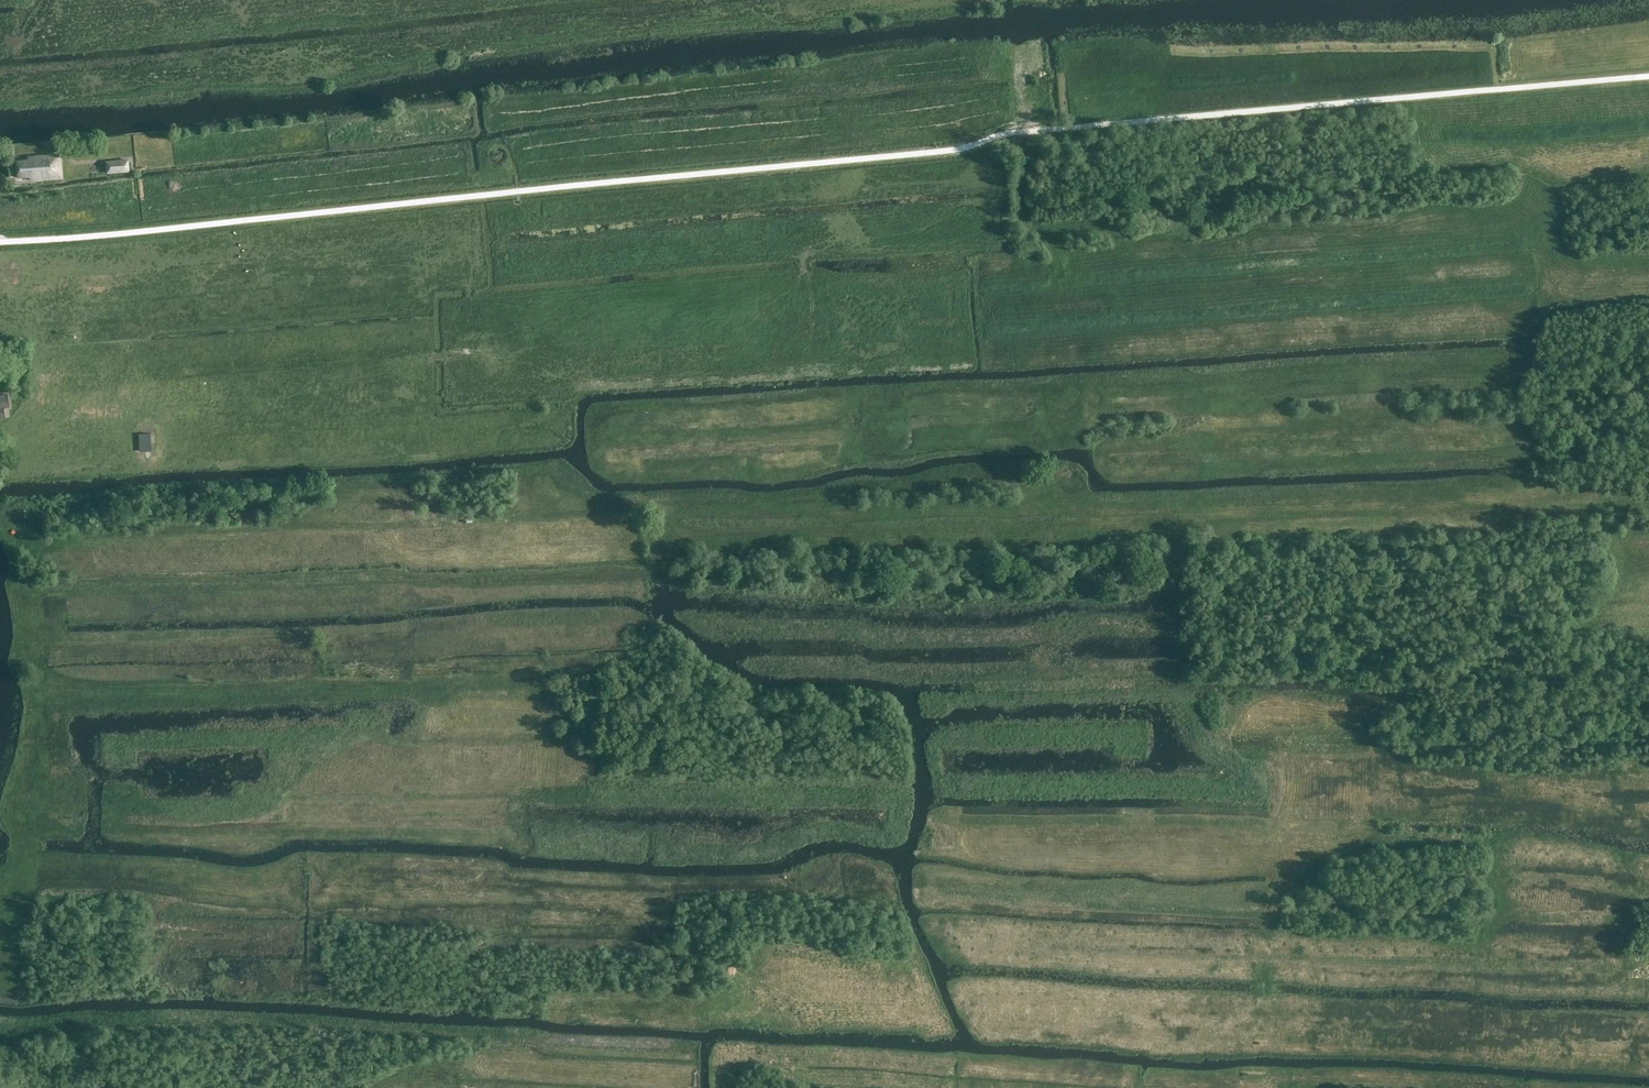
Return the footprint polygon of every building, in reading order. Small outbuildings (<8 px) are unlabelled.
[(61,176),(59,153),(28,156),(28,159),(17,160),(18,176),(30,175),(30,179),(61,176)] [(105,161),(106,174),(130,171),(128,158),(105,161)] [(5,418),(3,407),(8,406),(6,395),(0,396),(0,419),(5,418)] [(149,433),(138,433),(139,450),(150,449),(149,433)]
